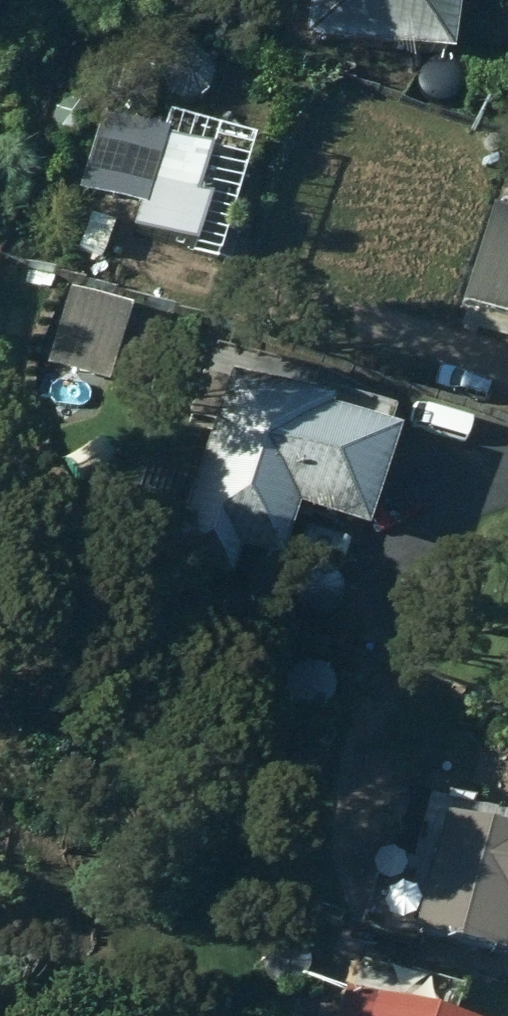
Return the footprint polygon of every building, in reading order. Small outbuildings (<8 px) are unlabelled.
[(306,38),(452,56),(458,0),(310,0),(306,38)] [(167,92),(173,98),(180,102),(188,103),(195,101),(202,97),(207,91),(210,84),(211,76),(208,69),(204,62),(197,58),(190,56),(182,56),(175,59),(169,64),(165,70),(163,78),(164,85),(167,92)] [(424,93),(429,99),(436,102),(444,104),(452,102),(458,98),(464,92),(466,85),(467,77),(464,69),(460,63),(453,59),(446,57),(438,57),(431,60),(425,65),(421,71),(420,78),(420,86),(424,93)] [(100,152),(137,166),(144,147),(109,131),(100,152)] [(251,184),(262,140),(232,132),(220,176),(251,184)] [(198,219),(212,173),(165,151),(135,247),(197,272),(212,223),(198,219)] [(110,403),(131,330),(68,312),(48,384),(110,403)] [(295,542),(368,566),(401,467),(325,442),(330,430),(230,397),(170,578),(232,598),(240,578),(280,590),(295,542)] [(379,829),(385,834),(392,838),(399,839),(407,838),(414,834),(419,828),(422,820),(422,813),(420,805),(415,799),(409,794),(401,792),(394,793),(387,795),(381,800),(377,807),(375,814),(376,822),(379,829)] [(445,835),(411,950),(500,976),(502,971),(507,973),(507,854),(445,835)] [(270,976),(275,982),(282,985),(290,987),(298,985),(305,981),(310,975),(313,968),(313,960),(311,952),(306,946),(299,942),(292,940),(284,940),(277,943),(272,948),(268,954),(266,961),(267,969),(270,976)]
